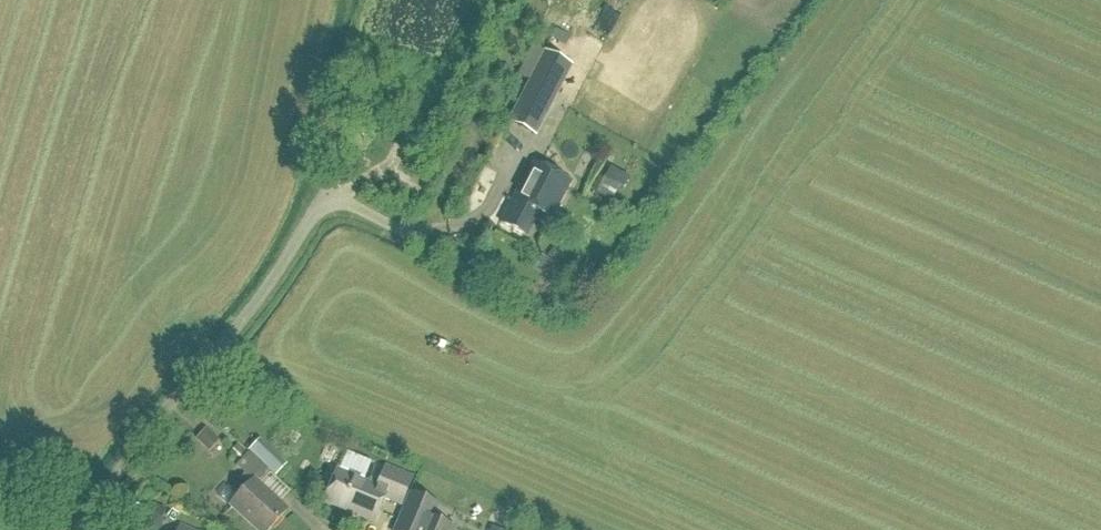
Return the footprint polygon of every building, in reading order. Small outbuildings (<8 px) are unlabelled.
[(533,136),(543,116),(569,65),(545,52),(518,103),(508,123),(533,136)] [(519,187),(500,223),(527,237),(540,212),(551,218),(569,183),(534,165),(525,183),(530,186),(527,191),(519,187)] [(248,451),(252,455),(269,471),(275,477),(286,467),(280,460),(262,444),(258,440),(248,451)] [(248,453),(236,467),(244,474),(230,489),(238,497),(231,505),(258,529),(269,529),(287,511),(259,486),(270,474),(248,453)] [(324,502),(374,523),(384,499),(400,506),(412,477),(386,466),(379,483),(369,479),(367,484),(337,471),(324,502)] [(398,523),(414,529),(453,529),(432,520),(438,506),(410,494),(398,523)]
